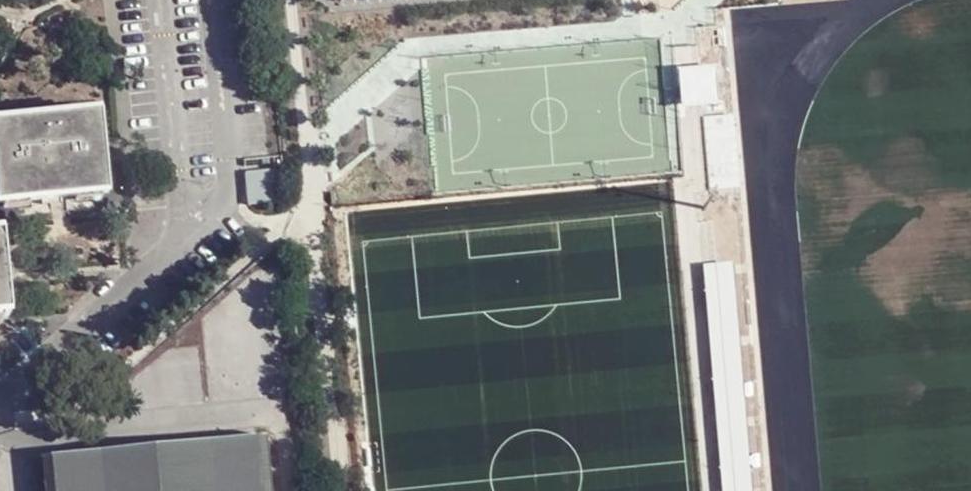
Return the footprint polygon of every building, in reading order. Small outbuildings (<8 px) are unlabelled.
[(52,194),(103,190),(97,107),(0,115),(0,198),(52,194)] [(242,171),(244,204),(282,202),(280,168),(242,171)] [(266,440),(41,461),(43,490),(271,490),(266,440)]
